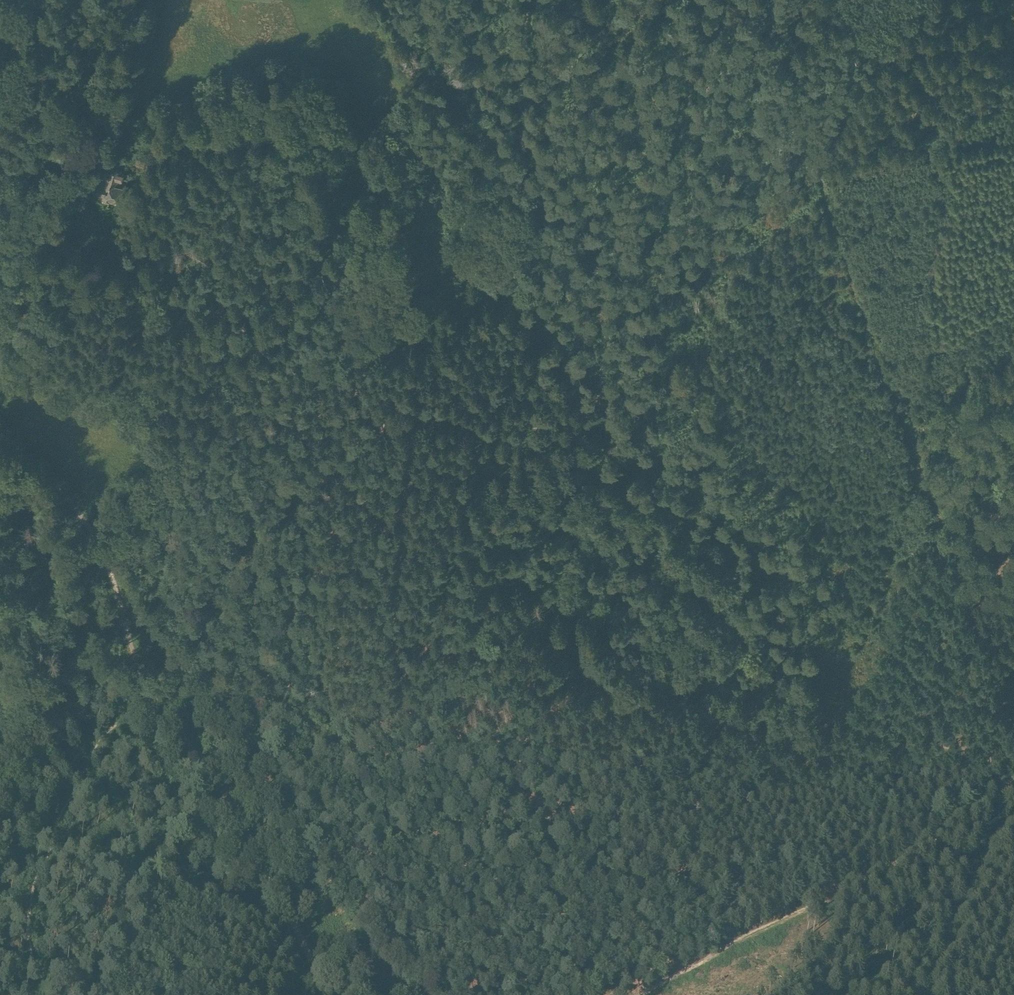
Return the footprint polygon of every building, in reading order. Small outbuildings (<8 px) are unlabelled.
[(120,166),(119,169),(112,167),(109,179),(104,178),(100,193),(129,202),(133,187),(128,185),(132,173),(127,171),(128,169),(120,166)] [(5,249),(9,251),(15,238),(0,231),(0,260),(5,249)]
